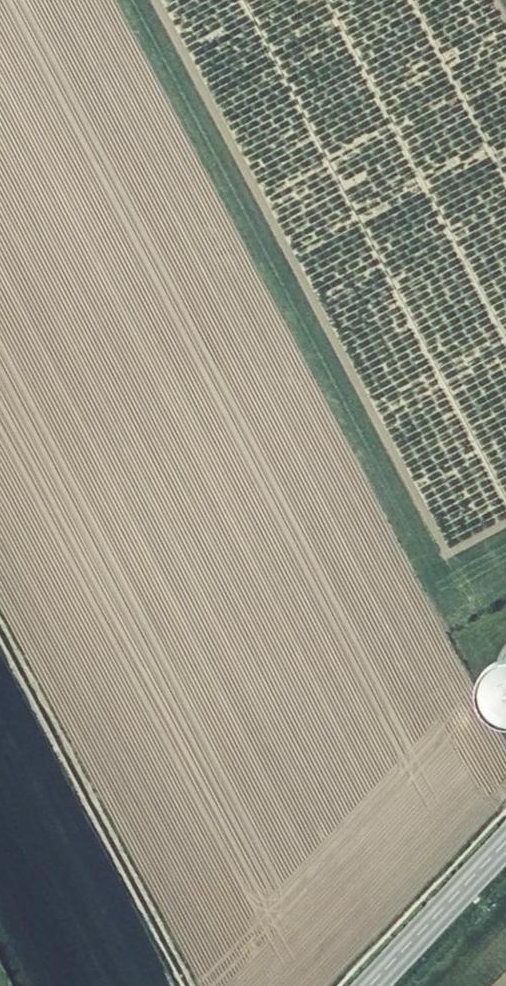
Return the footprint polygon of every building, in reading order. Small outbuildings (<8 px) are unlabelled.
[(505,632),(502,636),(499,641),(497,646),(496,652),(497,657),(499,663),(505,672),(505,673),(505,631),(505,632)]
